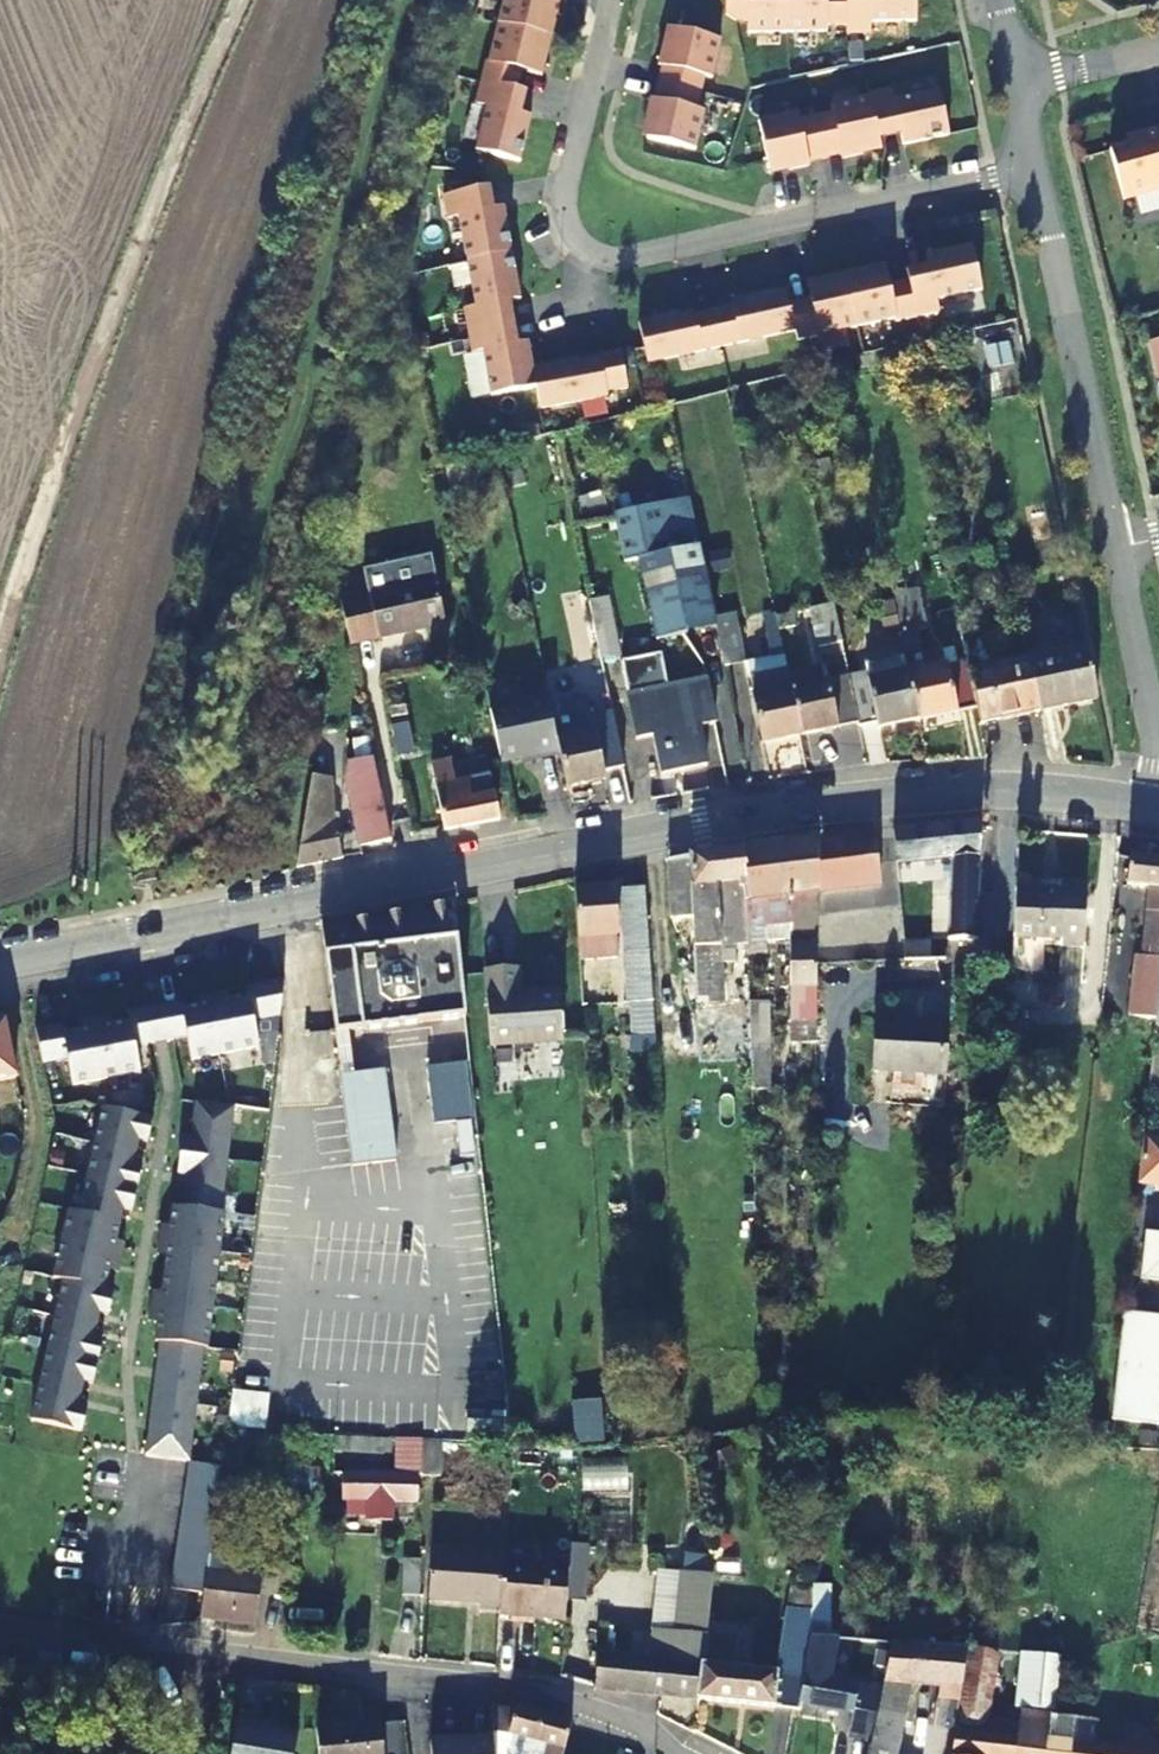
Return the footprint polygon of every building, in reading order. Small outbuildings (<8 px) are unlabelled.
[(489,62),(487,61),(476,105),(487,107),(476,152),(520,163),(531,117),(521,115),(512,113),(517,92),(522,72),(543,77),(547,57),(542,55),(546,37),(551,18),(557,19),(561,0),(504,0),(489,62)] [(916,23),(916,0),(726,0),(726,15),(736,22),(747,22),(748,34),(826,33),(826,26),(847,27),(847,36),(870,36),(870,24),(916,23)] [(552,38),(557,19),(551,18),(546,37),(552,38)] [(668,47),(673,29),(668,28),(663,47),(668,47)] [(647,141),(696,151),(705,112),(697,110),(705,77),(712,79),(721,40),(673,29),(668,47),(663,47),(659,67),(662,67),(654,101),(651,100),(647,120),(651,121),(647,141)] [(552,38),(546,37),(542,55),(547,57),(552,38)] [(949,135),(939,91),(895,101),(892,89),(869,94),(870,97),(831,106),(833,113),(799,120),(797,113),(758,122),(769,170),(788,166),(790,170),(809,167),(809,163),(842,155),(843,159),(863,155),(861,149),(881,145),(879,140),(877,130),(899,126),(901,135),(904,145),(949,135)] [(526,94),(517,92),(512,113),(521,115),(526,94)] [(651,121),(647,120),(642,139),(647,141),(651,121)] [(879,140),(901,135),(899,126),(877,130),(879,140)] [(1140,135),(1141,142),(1110,151),(1124,200),(1158,190),(1158,130),(1140,135)] [(863,155),(882,150),(881,145),(861,149),(863,155)] [(790,170),(788,166),(769,170),(771,175),(790,170)] [(484,212),(493,210),(489,187),(480,189),(484,212)] [(628,389),(622,352),(601,356),(601,353),(574,358),(575,361),(557,364),(533,369),(528,343),(517,345),(508,346),(504,325),(501,304),(510,303),(521,301),(504,208),(493,210),(484,212),(480,189),(443,196),(448,219),(459,217),(476,307),(464,309),(473,354),(484,352),(492,397),(537,389),(541,410),(608,397),(608,393),(628,389)] [(937,301),(982,292),(972,247),(927,258),(929,268),(931,278),(909,282),(890,287),(885,266),(865,270),(866,276),(847,280),(828,284),(827,279),(806,283),(810,301),(790,305),(787,291),(775,293),(758,297),(757,294),(730,299),(732,308),(695,316),(693,308),(667,314),(668,317),(650,321),(639,323),(648,365),(722,348),(796,332),(798,342),(895,320),(896,323),(940,313),(937,301)] [(909,282),(931,278),(929,268),(907,273),(909,282)] [(847,280),(866,276),(865,270),(846,275),(847,280)] [(846,275),(827,279),(828,284),(847,280),(846,275)] [(514,323),(510,303),(501,304),(504,325),(514,323)] [(508,346),(517,345),(514,323),(504,325),(508,346)] [(1148,344),(1158,391),(1158,341),(1148,344)] [(694,638),(716,633),(710,610),(686,506),(631,518),(641,565),(658,646),(684,641),(685,640),(682,625),(691,624),(694,638)] [(631,518),(615,521),(626,568),(641,565),(631,518)] [(339,608),(348,650),(442,630),(429,566),(365,581),(368,601),(339,608)] [(900,673),(911,725),(972,710),(964,672),(962,661),(946,665),(941,645),(925,651),(920,627),(931,624),(924,585),(884,593),(900,673)] [(594,629),(612,625),(607,603),(589,607),(594,629)] [(723,665),(749,659),(738,604),(710,610),(716,633),(723,665)] [(619,658),(612,625),(594,629),(597,645),(601,662),(619,658)] [(601,662),(597,645),(577,649),(588,702),(609,697),(601,662)] [(1095,706),(1082,646),(1022,660),(1035,719),(1095,706)] [(792,693),(782,651),(749,659),(765,746),(801,738),(792,693)] [(972,710),(977,732),(1035,719),(1022,660),(964,672),(972,710)] [(655,738),(663,775),(685,771),(667,688),(663,667),(624,675),(639,741),(655,738)] [(911,725),(900,673),(848,685),(857,726),(875,725),(878,733),(911,725)] [(716,725),(706,678),(667,688),(685,771),(710,766),(703,727),(716,725)] [(848,685),(848,681),(792,693),(801,738),(857,726),(848,685)] [(552,723),(548,703),(489,714),(500,768),(535,761),(536,765),(560,759),(552,723)] [(388,713),(398,763),(416,758),(404,709),(388,713)] [(623,765),(616,731),(596,735),(591,714),(552,723),(560,759),(567,792),(605,783),(603,770),(623,765)] [(320,740),(314,776),(333,779),(347,782),(353,743),(320,740)] [(353,743),(347,782),(350,789),(361,792),(365,819),(346,826),(354,857),(392,848),(369,744),(353,743)] [(452,767),(436,770),(449,833),(503,821),(498,796),(476,800),(472,784),(457,788),(452,767)] [(332,823),(326,823),(333,779),(314,776),(298,864),(298,869),(341,861),(332,823)] [(979,825),(893,835),(895,848),(897,869),(923,868),(925,884),(943,883),(941,864),(952,864),(950,945),(981,945),(983,825),(979,825)] [(875,838),(876,849),(895,848),(893,835),(875,838)] [(790,898),(819,895),(819,845),(791,848),(794,879),(789,880),(790,898)] [(758,902),(790,898),(789,880),(794,879),(791,848),(746,854),(750,885),(744,885),(745,892),(747,892),(750,904),(750,908),(757,908),(758,902)] [(723,907),(722,888),(744,885),(750,885),(746,854),(693,861),(696,888),(692,888),(693,924),(696,1008),(726,1007),(723,907)] [(693,924),(692,888),(691,861),(670,865),(672,924),(693,924)] [(1132,862),(1130,889),(1150,891),(1148,917),(1158,917),(1158,864),(1132,862)] [(744,885),(722,888),(723,907),(750,904),(747,892),(745,892),(744,885)] [(1061,890),(1060,895),(1016,893),(1015,946),(1062,947),(1062,955),(1086,956),(1089,892),(1061,890)] [(579,962),(632,958),(636,1007),(652,1007),(645,894),(575,898),(579,962)] [(381,1033),(465,1022),(453,907),(398,919),(400,924),(388,926),(387,921),(371,925),(373,930),(359,932),(358,928),(323,935),(324,949),(337,1039),(381,1033)] [(811,931),(811,944),(793,944),(792,944),(791,1051),(803,1051),(804,1035),(819,1035),(819,970),(819,931),(811,931)] [(520,999),(519,973),(486,975),(490,1051),(562,1048),(559,997),(520,999)] [(280,1023),(285,986),(246,994),(247,1002),(209,1010),(218,1062),(259,1054),(253,1029),(280,1023)] [(750,1002),(752,1090),(772,1090),(771,1002),(750,1002)] [(218,1062),(209,1010),(182,1015),(181,1009),(160,1013),(167,1048),(186,1044),(191,1067),(218,1062)] [(167,1048),(160,1013),(154,1015),(147,1016),(154,1050),(161,1049),(167,1048)] [(154,1050),(147,1016),(126,1020),(127,1028),(89,1036),(100,1088),(139,1081),(135,1054),(154,1050)] [(712,1046),(712,1017),(697,1019),(697,1046),(712,1046)] [(13,1086),(1,1023),(0,1023),(0,1088),(13,1086)] [(950,1029),(875,1025),(873,1076),(947,1080),(950,1029)] [(100,1088),(89,1036),(62,1042),(60,1032),(34,1038),(41,1073),(67,1067),(72,1093),(100,1088)] [(337,1039),(343,1082),(354,1168),(398,1163),(381,1033),(337,1039)] [(1155,1034),(1149,1094),(1158,1095),(1158,1034),(1155,1034)] [(436,1125),(472,1118),(462,1060),(425,1067),(436,1125)] [(178,1159),(225,1165),(232,1112),(228,1112),(194,1107),(189,1141),(180,1140),(178,1159)] [(145,1150),(150,1126),(106,1117),(100,1116),(92,1151),(134,1159),(136,1148),(145,1150)] [(1158,1193),(1158,1146),(1148,1145),(1143,1192),(1158,1193)] [(131,1172),(134,1159),(92,1151),(85,1185),(135,1196),(140,1174),(131,1172)] [(179,1213),(218,1217),(225,1165),(178,1159),(175,1178),(183,1180),(179,1213)] [(135,1196),(85,1185),(77,1221),(118,1231),(121,1217),(130,1219),(135,1196)] [(179,1213),(169,1211),(164,1252),(217,1258),(222,1218),(218,1217),(179,1213)] [(118,1231),(77,1221),(66,1219),(60,1248),(112,1259),(118,1231)] [(1146,1241),(1142,1285),(1158,1286),(1158,1242),(1146,1241)] [(112,1259),(60,1248),(52,1287),(62,1289),(103,1298),(112,1259)] [(213,1285),(217,1258),(164,1252),(160,1279),(213,1285)] [(209,1312),(213,1285),(160,1279),(156,1305),(209,1312)] [(103,1298),(62,1289),(54,1324),(96,1334),(98,1322),(107,1324),(112,1300),(103,1298)] [(209,1312),(156,1305),(151,1346),(155,1347),(199,1352),(203,1353),(209,1312)] [(1127,1320),(1119,1403),(1158,1406),(1158,1323),(1127,1320)] [(96,1334),(54,1324),(46,1359),(97,1370),(102,1348),(93,1346),(96,1334)] [(155,1347),(147,1404),(191,1409),(199,1352),(155,1347)] [(92,1392),(97,1370),(46,1359),(39,1394),(81,1402),(84,1390),(92,1392)] [(229,1427),(267,1429),(269,1392),(231,1390),(229,1427)] [(81,1402),(39,1394),(31,1429),(82,1441),(87,1417),(78,1415),(81,1402)] [(184,1466),(191,1409),(147,1404),(140,1460),(184,1466)] [(278,1445),(315,1447),(315,1440),(279,1438),(278,1445)] [(403,1481),(417,1482),(422,1482),(423,1479),(423,1446),(388,1444),(368,1442),(367,1459),(404,1461),(403,1481)] [(423,1446),(423,1479),(441,1480),(444,1446),(423,1446)] [(583,1456),(582,1490),(629,1491),(630,1457),(583,1456)] [(305,1468),(270,1463),(268,1498),(318,1504),(320,1480),(305,1479),(305,1468)] [(209,1535),(217,1472),(184,1466),(167,1594),(200,1598),(207,1544),(209,1535)] [(394,1507),(416,1507),(417,1482),(403,1481),(344,1480),(344,1504),(347,1505),(346,1521),(367,1522),(367,1527),(392,1529),(394,1507)] [(207,1544),(237,1550),(239,1539),(209,1535),(207,1544)] [(236,1562),(237,1550),(207,1544),(200,1598),(197,1624),(254,1629),(260,1576),(246,1573),(246,1564),(236,1562)] [(499,1621),(503,1563),(433,1556),(428,1604),(481,1609),(481,1620),(499,1621)] [(565,1627),(569,1571),(503,1563),(499,1621),(565,1627)] [(246,1573),(260,1576),(261,1568),(246,1564),(246,1573)] [(420,1603),(421,1566),(405,1565),(403,1601),(420,1603)] [(598,1661),(594,1694),(697,1704),(701,1670),(710,1580),(678,1576),(671,1652),(650,1651),(648,1665),(598,1661)] [(792,1621),(781,1677),(701,1670),(697,1704),(796,1715),(800,1716),(802,1708),(815,1643),(815,1624),(792,1621)] [(856,1719),(852,1741),(871,1745),(882,1698),(844,1691),(845,1682),(833,1680),(838,1644),(815,1643),(802,1708),(856,1719)] [(959,1707),(969,1654),(892,1648),(882,1698),(871,1745),(869,1753),(901,1753),(913,1689),(938,1693),(937,1704),(959,1707)] [(986,1738),(988,1726),(998,1654),(969,1654),(959,1707),(955,1734),(986,1738)] [(1016,1711),(1050,1715),(1058,1661),(1024,1657),(1016,1711)] [(546,1753),(562,1753),(568,1727),(525,1715),(514,1713),(514,1718),(508,1741),(547,1752),(546,1753)] [(547,1752),(508,1741),(514,1718),(490,1717),(493,1746),(493,1753),(546,1753),(547,1752)] [(988,1726),(986,1738),(955,1734),(952,1753),(1125,1753),(1075,1748),(1077,1724),(1051,1721),(1049,1733),(988,1726)] [(235,1728),(231,1753),(294,1753),(296,1741),(260,1735),(261,1732),(235,1728)] [(1128,1729),(1125,1753),(1158,1753),(1158,1732),(1128,1729)] [(382,1731),(315,1737),(316,1753),(383,1753),(382,1731)] [(493,1746),(471,1748),(472,1750),(458,1751),(455,1749),(429,1751),(429,1753),(493,1753),(493,1746)]
